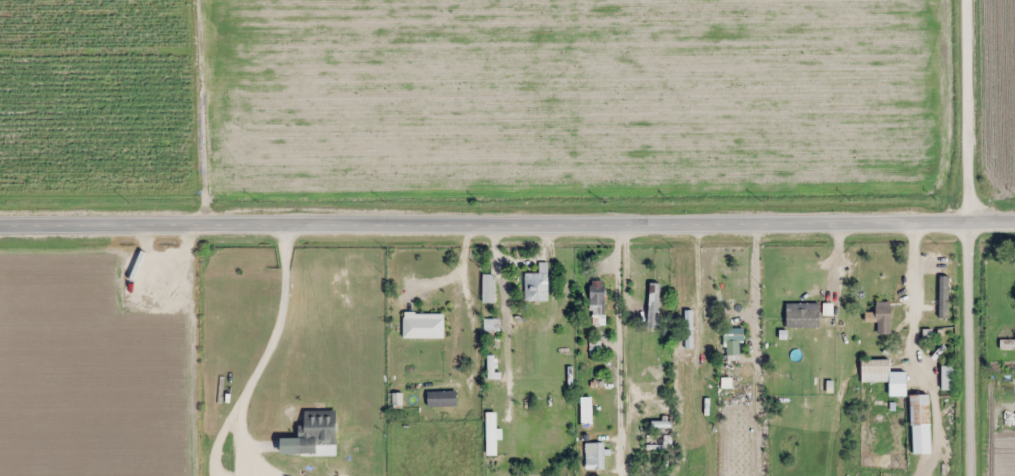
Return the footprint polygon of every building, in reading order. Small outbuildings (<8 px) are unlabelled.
[(548,273),(525,273),(525,300),(548,300),(548,273)] [(482,302),(495,302),(495,274),(482,274),(482,302)] [(592,306),(606,306),(606,280),(592,280),(592,306)] [(891,334),(891,301),(876,301),(876,312),(865,312),(865,322),(877,322),(877,334),(891,334)] [(786,327),(820,327),(820,303),(786,303),(786,327)] [(444,314),(403,314),(403,337),(444,337),(444,314)] [(724,328),(724,355),(742,355),(742,328),(724,328)] [(1014,349),(1014,340),(1001,340),(1001,349),(1014,349)] [(861,382),(890,382),(890,395),(906,395),(906,372),(890,372),(890,358),(884,359),(883,350),(864,350),(864,357),(861,357),(861,382)] [(427,391),(427,406),(457,406),(457,391),(427,391)] [(910,394),(910,426),(929,426),(929,394),(910,394)] [(592,397),(581,397),(581,426),(592,426),(592,397)] [(318,453),(318,444),(337,444),(337,410),(301,410),(301,453),(318,453)] [(486,455),(496,456),(497,421),(487,421),(486,455)] [(282,451),(296,451),(296,439),(282,439),(282,451)] [(608,470),(608,442),(589,442),(589,470),(608,470)]
